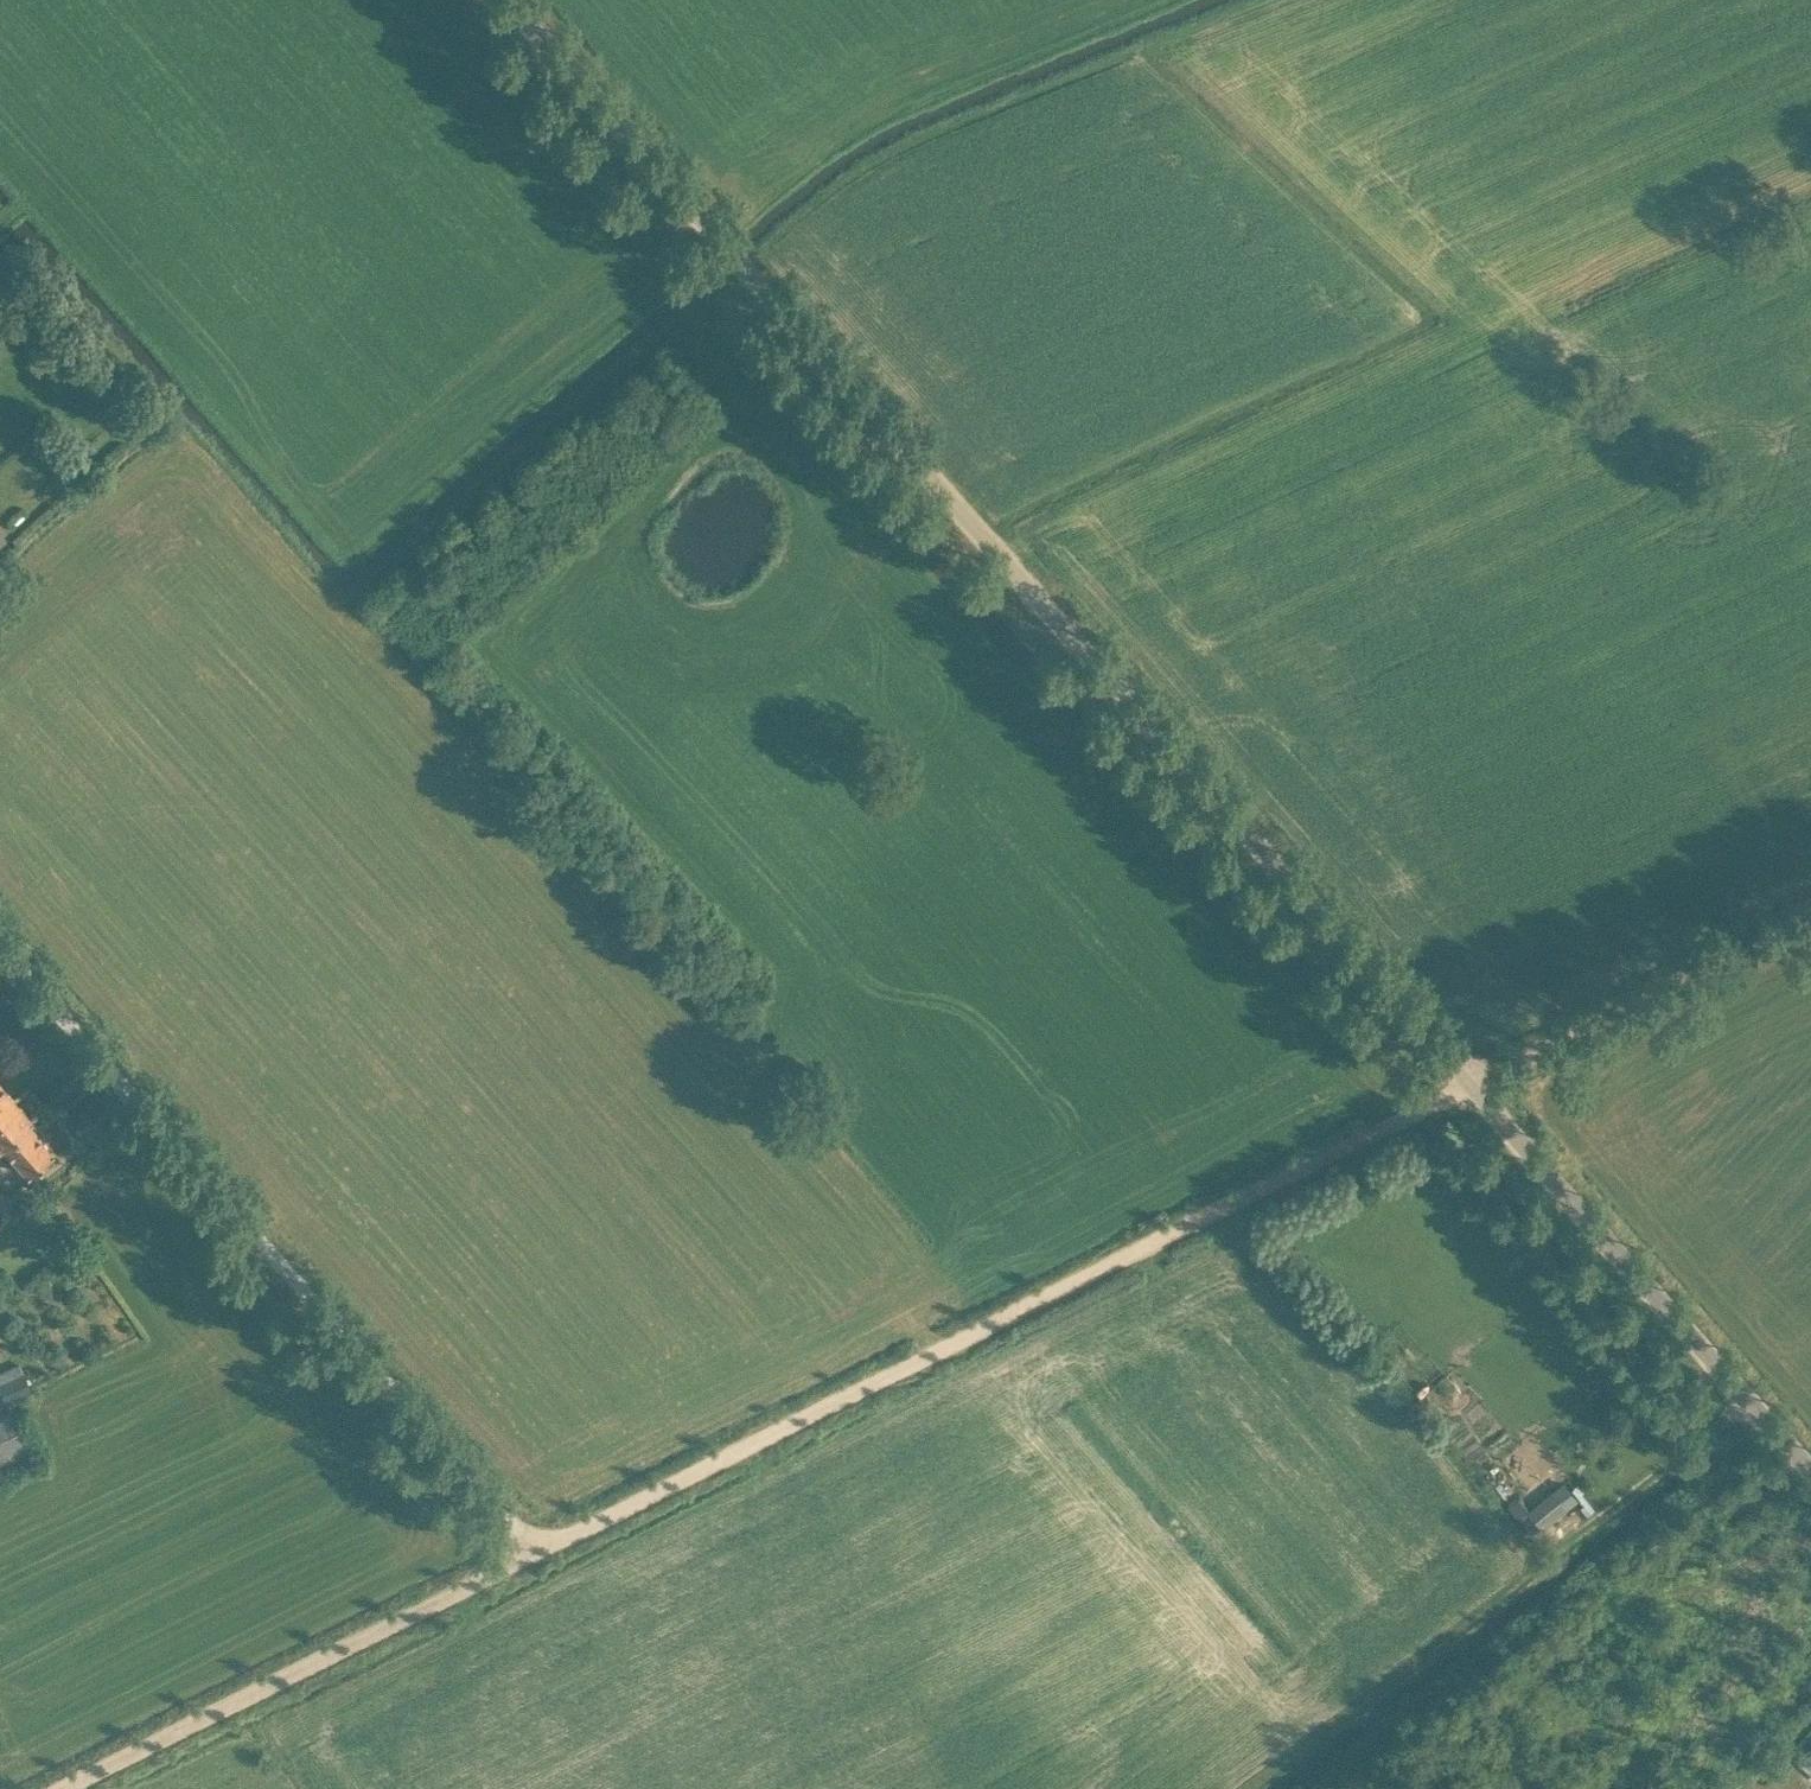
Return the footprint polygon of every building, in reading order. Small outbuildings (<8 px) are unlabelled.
[(1,1148),(6,1144),(30,1171),(53,1151),(28,1123),(32,1119),(0,1083),(0,1146),(1,1148)] [(8,1400),(37,1386),(24,1359),(0,1370),(0,1382),(8,1400)] [(30,1452),(10,1410),(0,1414),(0,1467),(30,1452)] [(1545,1541),(1585,1522),(1553,1454),(1541,1460),(1532,1441),(1509,1451),(1536,1508),(1530,1511),(1545,1541)] [(1810,1772),(1810,1752),(1801,1763),(1810,1772)]
